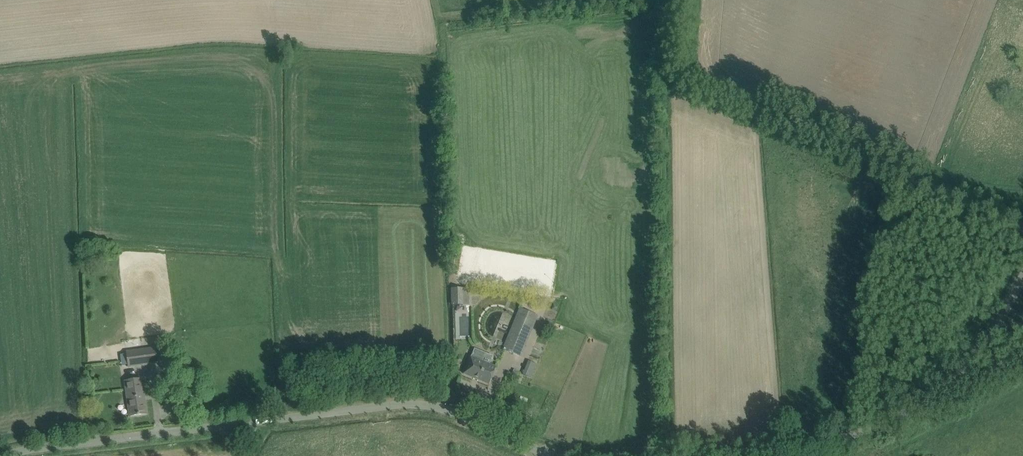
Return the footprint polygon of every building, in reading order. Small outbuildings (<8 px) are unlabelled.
[(451,306),(452,305),(470,305),(469,288),(450,289),(451,306)] [(504,349),(521,356),(538,315),(521,308),(504,349)] [(159,363),(157,348),(126,352),(128,367),(159,363)] [(496,368),(482,362),(486,352),(474,348),(470,357),(463,374),(472,378),(473,375),(490,382),(496,368)] [(530,361),(524,375),(531,378),(537,364),(530,361)] [(146,414),(145,404),(143,395),(142,395),(139,379),(125,381),(130,416),(146,414)]
